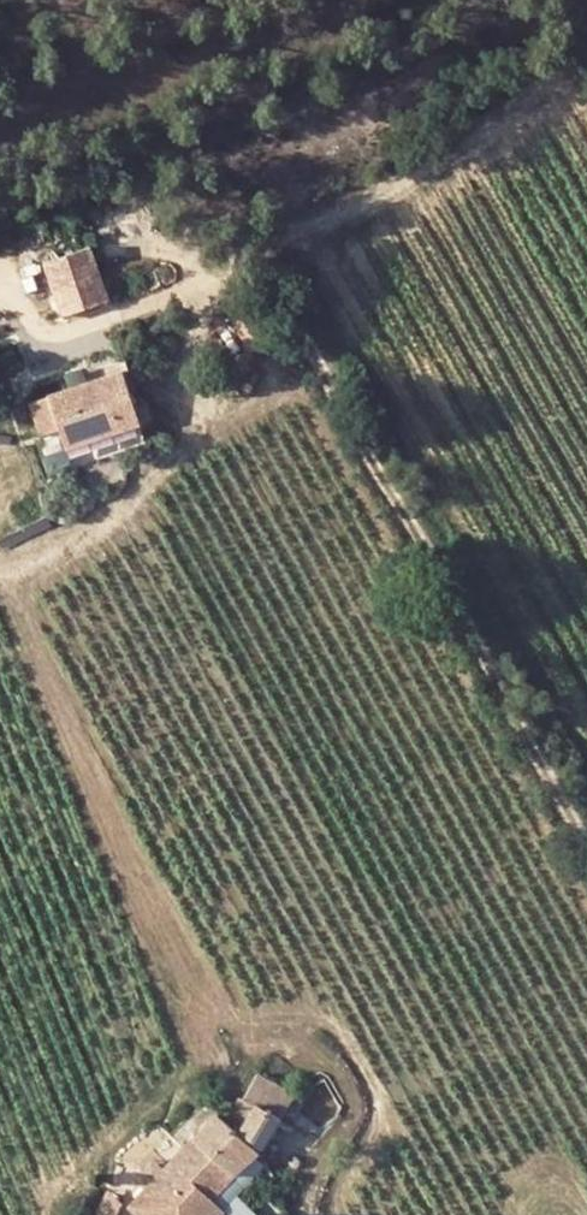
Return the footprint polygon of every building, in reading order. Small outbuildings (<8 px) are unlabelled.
[(42,262),(60,316),(103,302),(86,249),(42,262)] [(0,343),(14,341),(12,326),(0,327),(0,340),(0,343)] [(26,402),(36,434),(59,427),(66,446),(139,422),(121,371),(26,402)] [(258,1109),(273,1084),(260,1076),(245,1100),(258,1109)] [(273,1084),(258,1109),(242,1136),(265,1148),(296,1099),(273,1084)] [(242,1136),(241,1135),(235,1127),(222,1119),(203,1134),(217,1152),(215,1155),(230,1172),(236,1178),(259,1155),(242,1136)] [(217,1152),(203,1134),(129,1204),(140,1214),(210,1214),(205,1211),(215,1200),(208,1193),(230,1172),(215,1155),(217,1152)] [(215,1200),(236,1178),(230,1172),(208,1193),(215,1200)] [(223,1208),(215,1200),(205,1211),(210,1214),(215,1214),(223,1208)]
